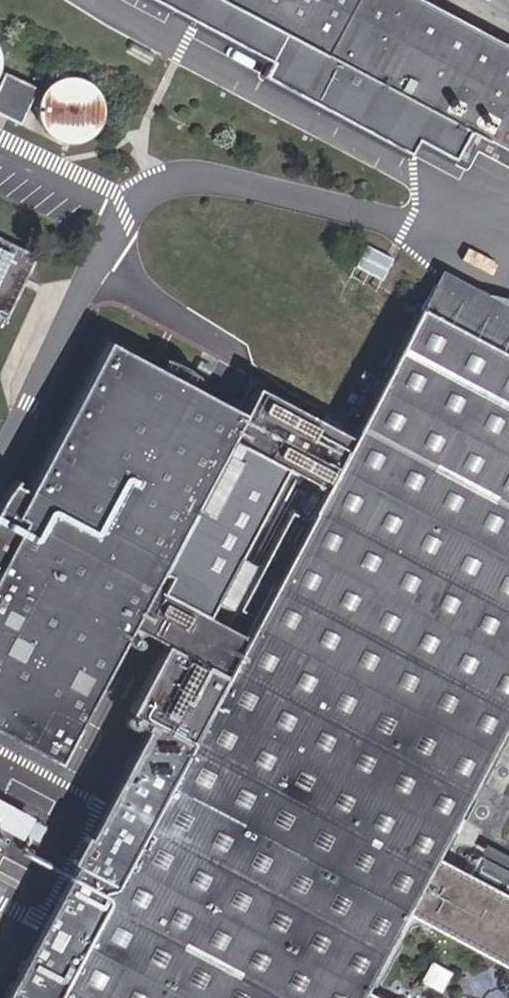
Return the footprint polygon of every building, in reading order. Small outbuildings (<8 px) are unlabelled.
[(177,7),(197,18),(207,0),(181,0),(177,7)] [(429,0),(207,0),(197,18),(272,58),(264,73),(410,152),(419,137),(456,157),(471,128),(508,148),(508,43),(429,0)] [(169,76),(173,66),(162,59),(157,69),(169,76)] [(0,68),(0,69),(0,77),(3,78),(0,84),(0,110),(22,121),(35,93),(42,96),(45,89),(38,86),(39,85),(7,69),(6,71),(0,68)] [(89,73),(83,72),(80,71),(73,70),(62,72),(58,74),(54,77),(49,82),(45,89),(42,96),(41,103),(42,110),(44,117),(47,122),(54,129),(60,133),(64,135),(73,136),(80,136),(84,135),(92,131),(99,125),(102,121),(105,115),(107,106),(107,96),(106,92),(103,86),(100,82),(97,79),(89,73)] [(0,234),(0,313),(7,317),(38,254),(0,234)] [(436,281),(508,319),(508,299),(490,292),(443,267),(436,281)] [(479,853),(469,872),(462,869),(435,854),(508,715),(508,319),(436,281),(353,438),(253,385),(239,411),(115,344),(36,493),(20,485),(1,517),(0,518),(0,731),(72,769),(149,623),(183,641),(146,712),(168,723),(160,739),(182,751),(176,762),(137,742),(132,750),(141,755),(135,767),(126,762),(88,833),(119,849),(104,878),(73,862),(2,996),(1,997),(378,997),(362,989),(402,914),(508,971),(508,869),(479,853)] [(435,854),(462,869),(508,782),(508,715),(435,854)] [(27,856),(43,812),(0,796),(0,846),(27,856)] [(479,853),(508,869),(508,855),(485,842),(479,853)]
